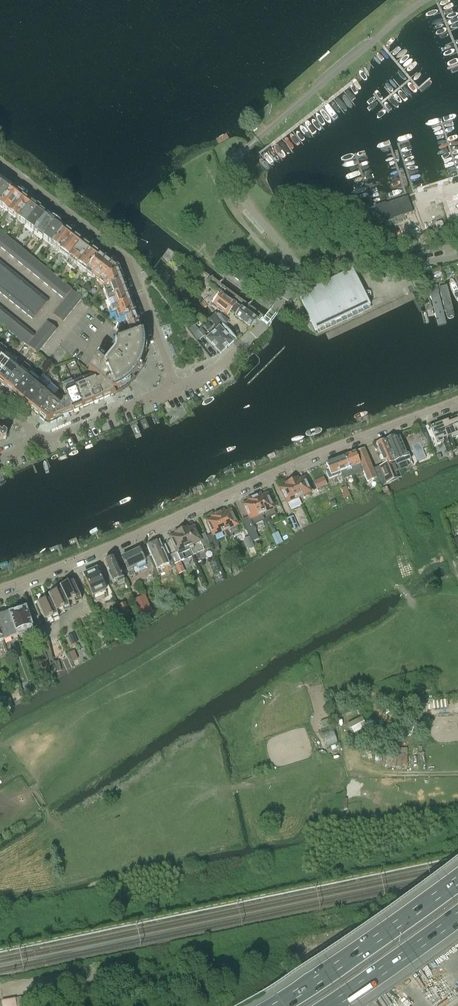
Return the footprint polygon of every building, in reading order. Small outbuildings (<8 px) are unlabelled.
[(2,181),(0,184),(0,202),(11,188),(2,181)] [(11,188),(0,202),(0,207),(7,212),(20,194),(11,188)] [(29,201),(20,194),(7,212),(16,219),(29,201)] [(412,213),(407,197),(375,208),(380,223),(412,213)] [(38,208),(29,201),(16,219),(24,226),(38,208)] [(442,206),(446,219),(457,215),(457,201),(442,206)] [(47,214),(38,208),(24,226),(33,232),(47,214)] [(55,221),(47,214),(33,232),(42,239),(55,221)] [(64,228),(55,221),(42,239),(51,245),(64,228)] [(69,231),(64,228),(51,245),(50,246),(59,253),(72,236),(69,233),(69,231)] [(6,236),(0,243),(0,247),(6,252),(14,243),(6,236)] [(68,260),(81,242),(77,240),(77,238),(75,236),(73,236),(72,236),(59,253),(68,260)] [(77,267),(90,249),(86,246),(86,244),(84,243),(82,243),(81,242),(68,260),(65,263),(74,270),(77,267)] [(22,250),(14,243),(6,252),(14,259),(22,250)] [(86,272),(98,256),(95,253),(95,251),(92,249),(90,250),(90,249),(77,267),(85,273),(86,272)] [(22,250),(14,259),(23,266),(30,256),(22,250)] [(98,256),(86,272),(95,279),(108,261),(99,255),(98,256)] [(30,256),(23,266),(31,273),(39,263),(30,256)] [(117,268),(108,261),(95,279),(103,285),(117,268)] [(39,263),(31,273),(39,279),(47,270),(39,263)] [(4,266),(0,271),(0,278),(3,280),(10,271),(4,266)] [(123,281),(118,268),(117,268),(103,285),(104,289),(123,281)] [(353,269),(298,294),(315,331),(370,306),(353,269)] [(47,270),(39,279),(47,286),(55,277),(47,270)] [(17,276),(10,271),(3,280),(9,285),(17,276)] [(240,275),(237,280),(243,285),(247,280),(240,275)] [(23,281),(17,276),(9,285),(16,291),(23,281)] [(55,277),(47,286),(56,293),(63,283),(55,277)] [(0,284),(0,293),(2,295),(9,285),(3,280),(0,284)] [(29,287),(23,281),(16,291),(22,296),(29,287)] [(123,281),(104,289),(102,289),(106,300),(127,292),(123,281)] [(63,283),(56,293),(64,299),(71,290),(63,283)] [(9,285),(2,295),(8,300),(16,291),(9,285)] [(35,292),(29,287),(22,296),(28,301),(35,292)] [(438,287),(429,290),(438,326),(447,324),(438,287)] [(16,291),(8,300),(15,305),(22,296),(16,291)] [(82,298),(72,291),(68,297),(77,304),(82,298)] [(42,297),(35,292),(28,301),(34,306),(42,297)] [(127,292),(106,300),(110,310),(131,302),(127,292)] [(221,292),(212,305),(227,316),(231,311),(235,315),(251,328),(258,319),(241,307),(236,304),(236,303),(221,292)] [(22,296),(15,305),(21,310),(28,301),(22,296)] [(48,302),(42,297),(34,306),(41,311),(48,302)] [(77,304),(68,297),(63,303),(72,310),(77,304)] [(28,301),(21,310),(27,315),(34,306),(28,301)] [(131,302),(110,310),(112,314),(115,313),(118,319),(123,317),(135,312),(131,302)] [(72,310),(63,303),(58,309),(67,316),(72,310)] [(34,306),(27,315),(33,320),(41,311),(34,306)] [(1,309),(0,311),(0,324),(2,325),(9,316),(1,309)] [(67,316),(58,309),(53,315),(62,322),(67,316)] [(135,312),(123,317),(131,337),(142,333),(135,312)] [(218,314),(216,316),(223,324),(224,326),(226,324),(228,321),(220,316),(218,314)] [(215,315),(210,320),(217,328),(219,326),(219,327),(220,327),(223,324),(216,316),(215,315)] [(18,323),(9,316),(2,325),(10,332),(18,323)] [(47,322),(42,328),(52,336),(56,330),(47,322)] [(26,329),(18,323),(10,332),(18,339),(26,329)] [(223,324),(220,327),(219,327),(219,326),(217,328),(206,339),(220,354),(236,339),(224,326),(223,324)] [(199,339),(206,333),(201,328),(198,330),(194,325),(190,329),(195,333),(194,334),(199,339)] [(52,336),(42,328),(37,334),(47,342),(52,336)] [(34,336),(26,329),(18,339),(27,345),(34,336)] [(143,358),(143,355),(144,352),(144,350),(144,347),(144,345),(144,344),(144,340),(144,339),(143,336),(142,333),(131,337),(132,337),(114,344),(112,353),(112,355),(109,359),(110,360),(108,363),(105,367),(97,359),(88,370),(100,380),(116,394),(119,393),(122,391),(125,389),(126,388),(129,386),(126,384),(127,383),(130,381),(131,380),(132,378),(134,376),(135,374),(136,373),(137,371),(139,369),(140,367),(141,365),(141,363),(142,362),(142,359),(143,358)] [(47,342),(37,334),(32,340),(42,348),(47,342)] [(42,348),(32,340),(27,346),(37,354),(42,348)] [(0,358),(0,376),(11,362),(3,354),(0,358)] [(0,376),(0,383),(5,387),(20,369),(11,362),(0,376)] [(20,369),(5,387),(13,394),(28,375),(20,369)] [(28,375),(13,394),(21,401),(37,381),(29,374),(28,375)] [(93,375),(83,380),(93,403),(103,399),(95,381),(93,375)] [(83,380),(73,384),(82,408),(93,403),(83,380)] [(100,380),(99,381),(99,380),(95,381),(103,399),(116,394),(100,380)] [(37,381),(21,401),(30,408),(46,388),(37,381)] [(63,388),(67,399),(72,412),(82,408),(73,384),(63,388)] [(46,388),(30,408),(38,414),(54,395),(46,388)] [(54,395),(38,414),(48,422),(56,419),(52,416),(63,402),(54,395)] [(52,416),(56,419),(72,412),(67,399),(65,400),(63,402),(52,416)] [(440,423),(447,440),(451,439),(452,440),(457,438),(457,434),(453,421),(449,423),(448,420),(440,423)] [(430,430),(436,446),(444,443),(443,442),(447,440),(440,423),(434,425),(434,428),(430,430)] [(411,460),(401,435),(395,438),(394,436),(386,440),(396,466),(411,460)] [(396,466),(386,440),(376,443),(385,466),(381,468),(387,482),(400,477),(396,466)] [(364,448),(346,455),(352,469),(361,466),(367,481),(376,478),(364,448)] [(355,476),(352,469),(346,455),(335,460),(341,473),(343,481),(355,476)] [(341,473),(335,460),(326,463),(329,471),(326,472),(329,479),(338,475),(338,474),(341,473)] [(323,477),(314,481),(317,488),(327,484),(323,477)] [(304,478),(298,480),(297,478),(291,481),(298,498),(310,492),(304,478)] [(291,481),(287,482),(285,483),(286,486),(280,488),(287,503),(298,498),(291,481)] [(258,495),(254,497),(262,514),(264,519),(265,522),(270,520),(269,517),(276,514),(273,508),(267,494),(261,497),(260,494),(258,495)] [(249,502),(243,505),(249,517),(250,519),(253,525),(264,519),(262,514),(254,497),(250,499),(248,499),(249,502)] [(230,510),(224,513),(223,511),(217,513),(225,530),(237,525),(230,510)] [(217,513),(213,515),(211,516),(212,518),(206,521),(212,534),(207,536),(214,553),(219,550),(213,535),(225,530),(217,513)] [(292,516),(287,518),(291,529),(296,527),(292,516)] [(249,517),(243,520),(252,542),(259,539),(253,525),(250,519),(249,517)] [(270,520),(265,522),(271,535),(276,533),(270,520)] [(194,527),(188,529),(186,527),(181,529),(193,557),(205,552),(203,547),(209,544),(204,533),(198,536),(194,527)] [(181,529),(176,531),(175,532),(176,534),(170,537),(181,562),(193,557),(181,529)] [(249,537),(244,539),(248,549),(254,546),(249,537)] [(151,544),(147,546),(159,576),(172,571),(171,568),(175,566),(175,565),(169,553),(164,543),(160,545),(159,541),(158,541),(156,540),(151,542),(151,544)] [(127,555),(122,557),(128,569),(133,567),(135,572),(147,567),(147,566),(152,564),(148,553),(142,556),(139,550),(130,554),(131,555),(128,557),(127,555)] [(108,561),(104,563),(112,583),(116,582),(117,584),(124,581),(114,559),(113,559),(112,559),(109,560),(108,561)] [(180,562),(175,565),(175,566),(179,574),(184,571),(180,562)] [(96,569),(83,575),(94,600),(107,594),(96,569)] [(73,581),(68,583),(67,582),(59,586),(61,589),(62,591),(68,606),(81,600),(73,581)] [(61,589),(56,592),(56,591),(48,594),(49,598),(50,600),(57,614),(70,609),(68,606),(62,591),(61,589)] [(133,600),(141,618),(147,616),(139,597),(133,600)] [(50,600),(49,598),(44,600),(36,603),(45,623),(58,617),(57,614),(50,600)] [(125,603),(119,606),(124,617),(130,614),(125,603)] [(10,613),(9,613),(17,636),(33,631),(25,608),(17,611),(16,609),(13,609),(10,611),(10,613)] [(3,641),(17,636),(9,613),(3,615),(1,614),(0,614),(0,630),(3,641)] [(47,640),(43,642),(52,673),(57,671),(55,662),(53,662),(47,640)] [(78,659),(74,650),(68,653),(72,662),(78,659)] [(350,694),(339,697),(341,703),(352,700),(350,694)] [(352,735),(367,727),(361,717),(347,725),(352,735)] [(332,729),(322,732),(326,746),(336,743),(332,729)] [(433,731),(433,740),(457,739),(457,731),(433,731)] [(407,766),(407,756),(407,748),(396,748),(396,757),(386,757),(386,767),(407,766)] [(338,799),(338,810),(347,810),(347,799),(338,799)] [(14,998),(15,1003),(15,1005),(28,1005),(27,996),(14,998)]
